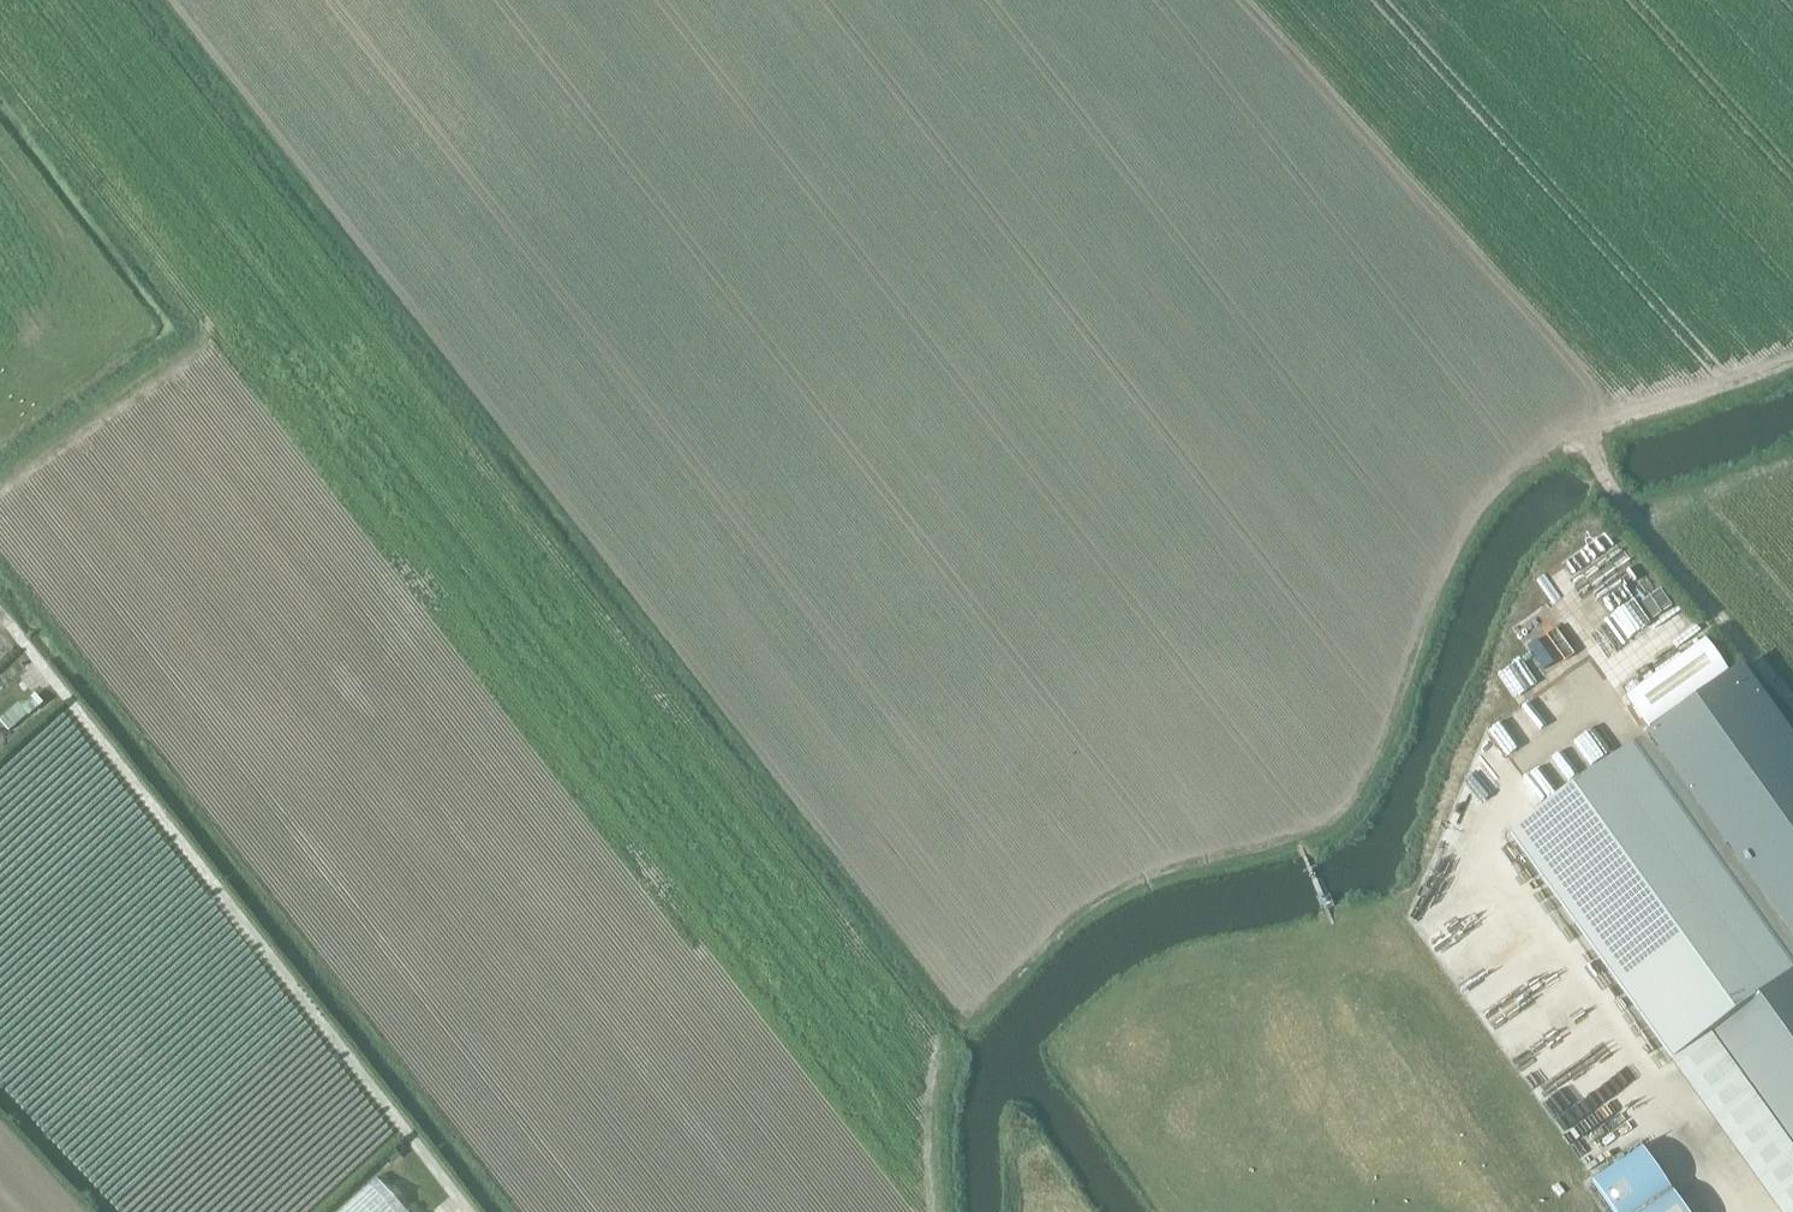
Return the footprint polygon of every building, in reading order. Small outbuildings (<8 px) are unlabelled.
[(1585,653),(1577,659),(1595,683),(1603,677),(1585,653)] [(1649,734),(1719,832),(1792,935),(1792,737),(1743,667),(1649,734)] [(1517,735),(1537,723),(1521,697),(1501,709),(1517,735)] [(1792,973),(1792,935),(1719,832),(1649,734),(1511,834),(1597,954),(1673,1060),(1706,1036),(1792,973)] [(1706,1036),(1792,1157),(1792,974),(1706,1036)] [(1561,1064),(1539,1075),(1553,1100),(1574,1089),(1561,1064)] [(1672,1190),(1641,1211),(1687,1211),(1672,1190)]
